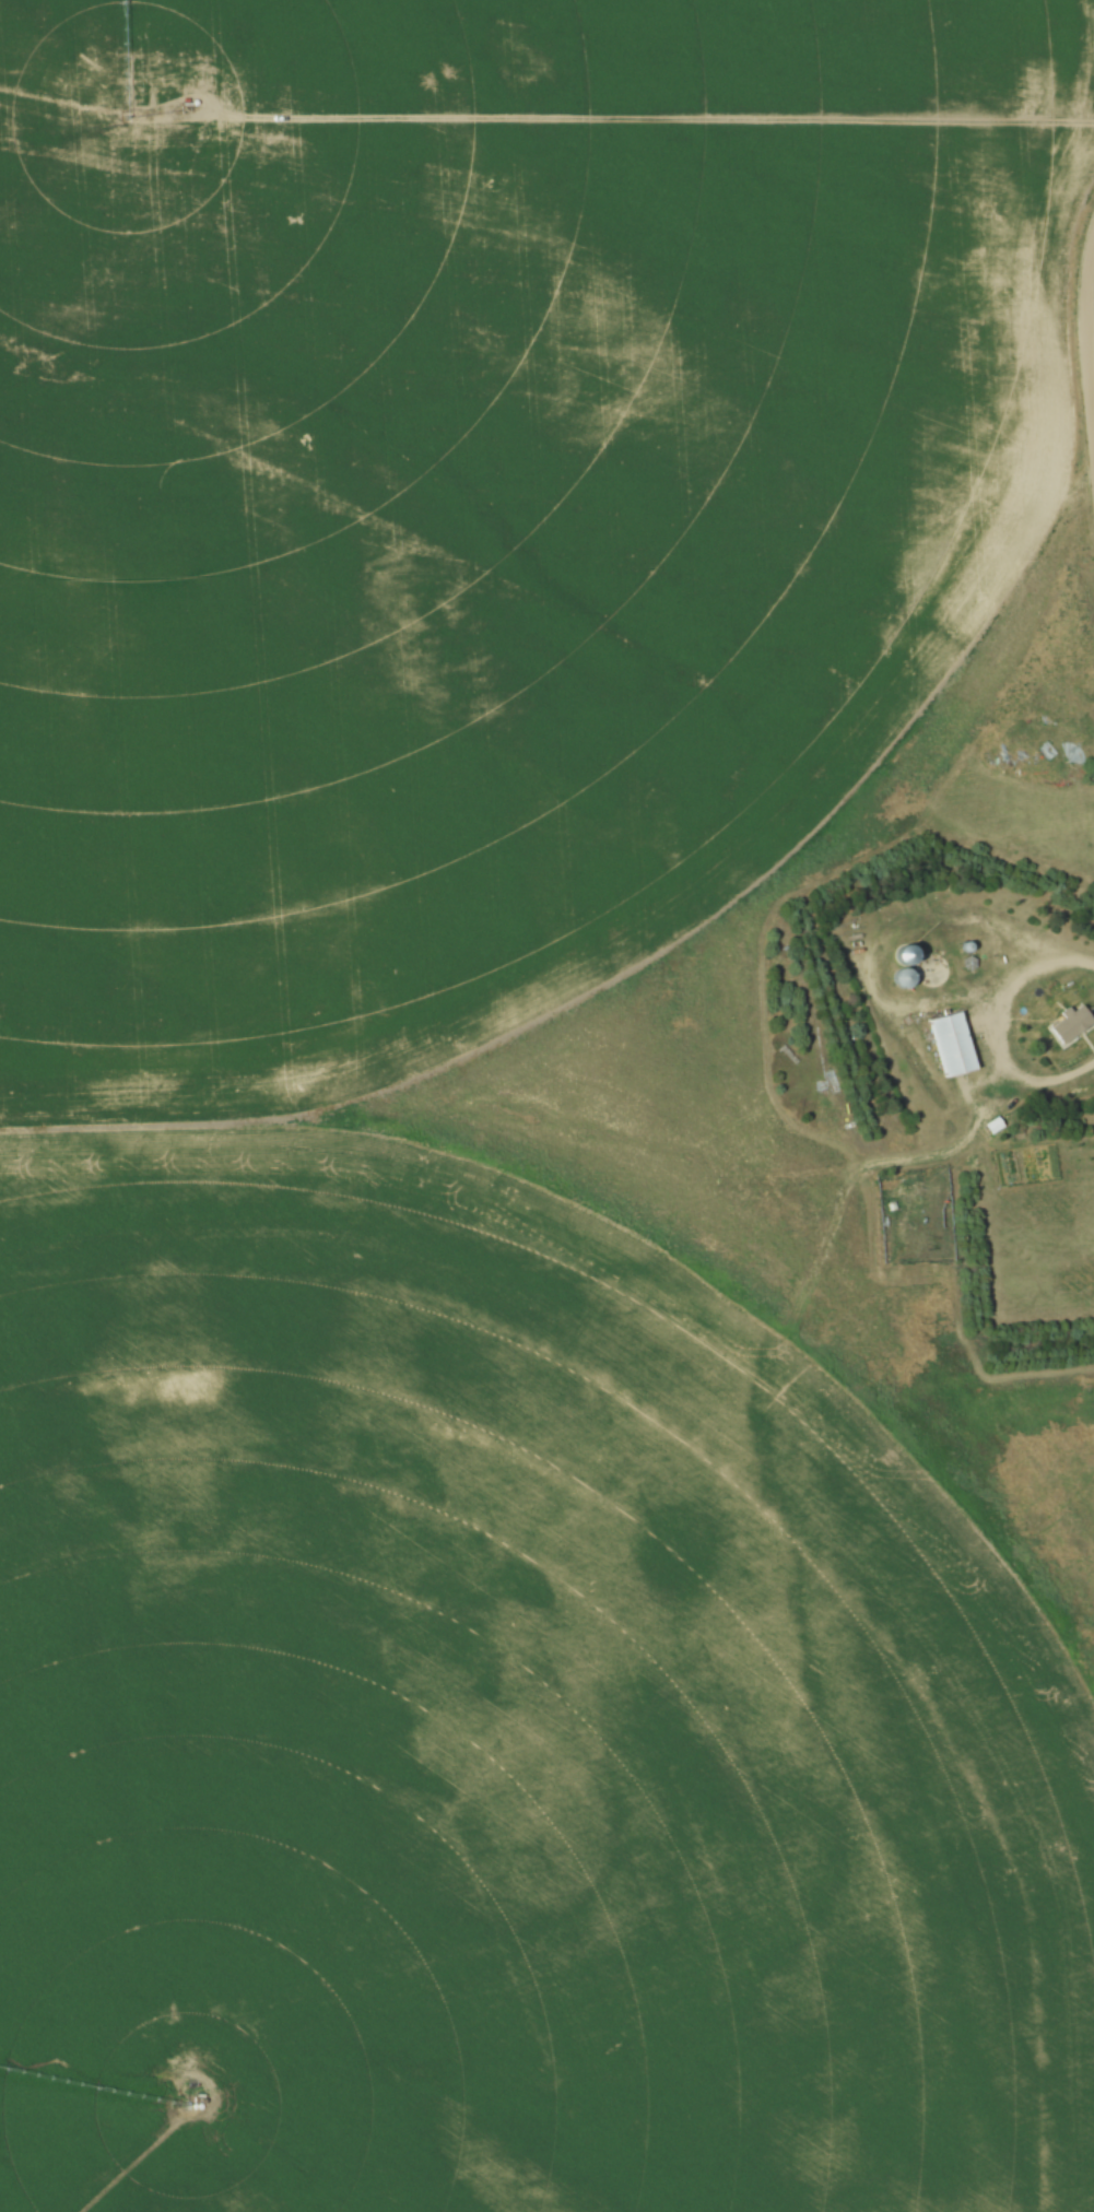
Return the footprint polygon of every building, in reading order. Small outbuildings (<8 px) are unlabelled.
[(911,963),(910,946),(896,947),(896,964),(911,963)] [(898,977),(903,985),(912,979),(907,971),(898,977)] [(1047,1027),(1061,1048),(1093,1026),(1093,1025),(1079,1002),(1060,1015),(1062,1017),(1047,1027)] [(944,1078),(975,1071),(961,1012),(931,1019),(944,1078)]
